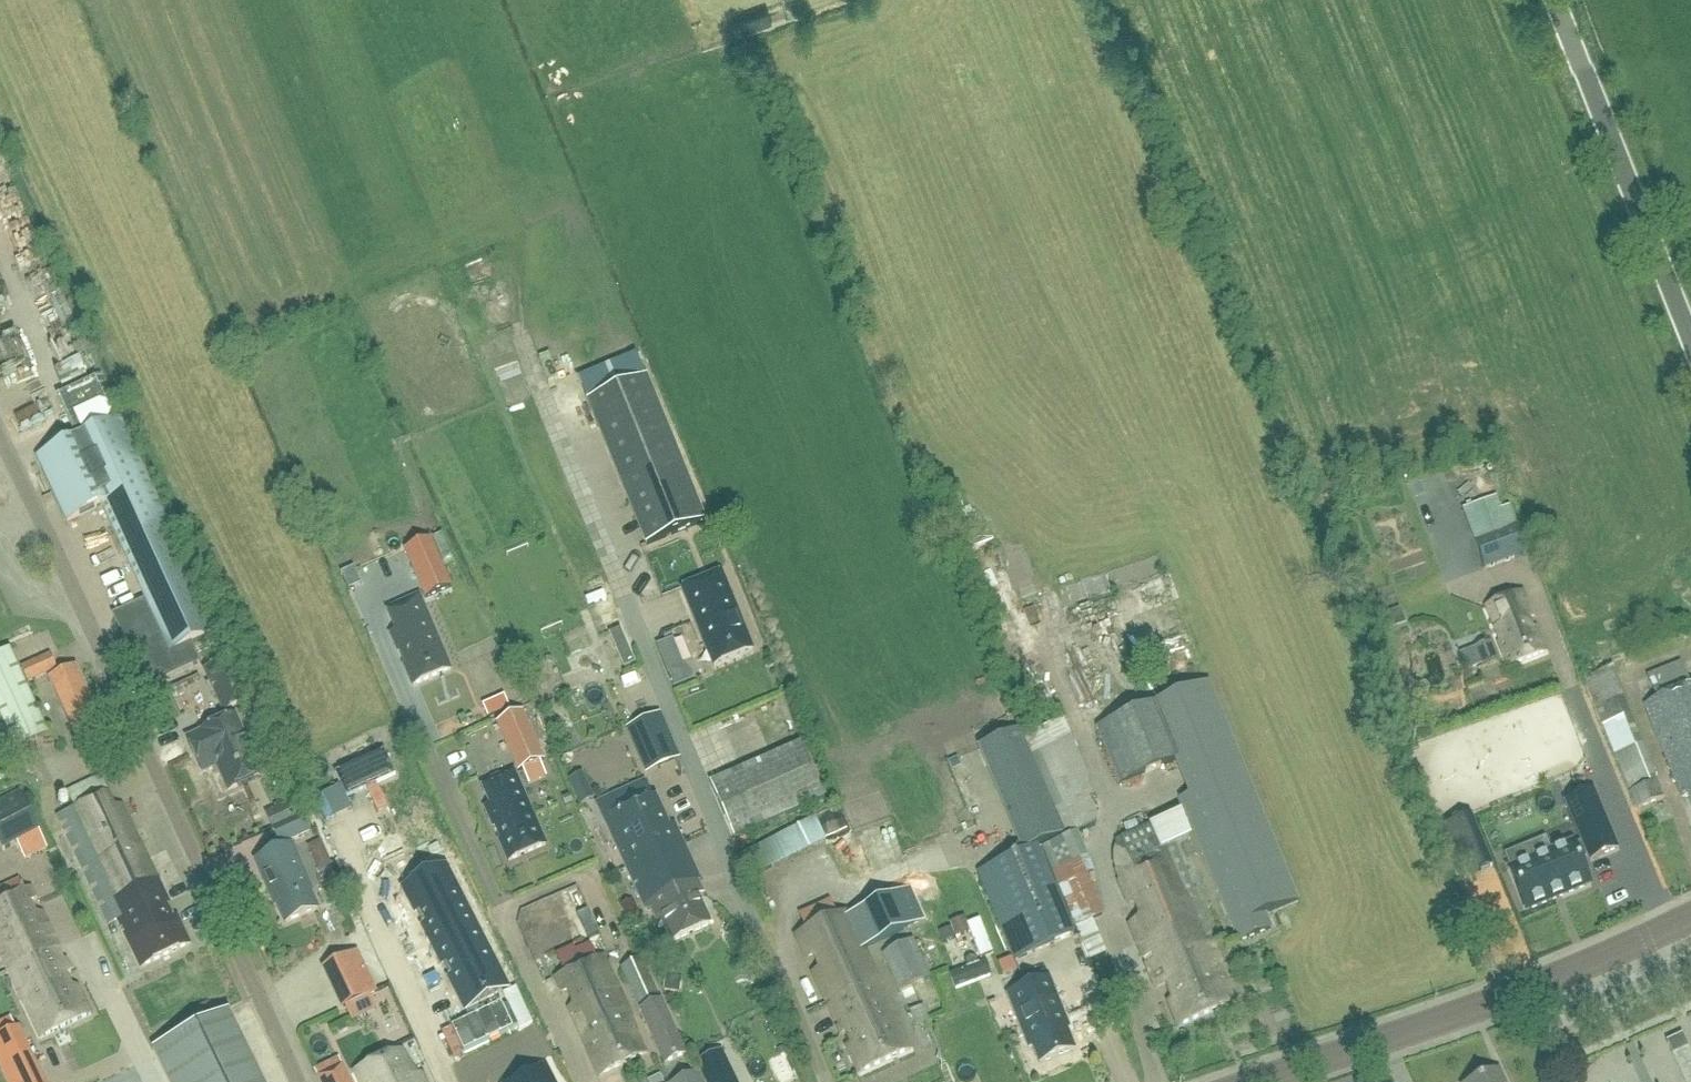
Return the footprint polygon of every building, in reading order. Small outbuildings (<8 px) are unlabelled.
[(78,416),(68,421),(71,428),(76,426),(82,437),(81,438),(82,440),(121,422),(102,381),(69,396),(74,408),(78,416)] [(589,404),(647,547),(704,524),(646,381),(589,404)] [(219,633),(121,422),(82,440),(38,460),(67,524),(102,508),(147,606),(117,620),(148,686),(199,663),(192,646),(219,633)] [(1517,528),(1510,508),(1501,511),(1496,500),(1462,512),(1484,572),(1528,556),(1517,528)] [(405,552),(426,601),(451,590),(430,541),(405,552)] [(989,599),(1007,589),(985,545),(966,555),(989,599)] [(720,576),(682,592),(714,668),(752,652),(720,576)] [(1530,631),(1526,621),(1533,619),(1524,595),(1487,608),(1500,644),(1498,644),(1507,669),(1545,656),(1536,629),(1530,631)] [(450,672),(419,599),(388,612),(397,633),(391,636),(399,655),(402,654),(406,665),(405,667),(414,688),(450,672)] [(998,630),(1006,650),(1042,635),(1034,615),(998,630)] [(1482,671),(1498,664),(1490,644),(1474,650),(1482,671)] [(46,736),(9,654),(0,658),(0,715),(16,750),(46,736)] [(28,685),(56,672),(50,658),(21,671),(28,685)] [(224,714),(250,702),(231,661),(205,673),(224,714)] [(754,683),(766,677),(759,662),(747,668),(754,683)] [(1690,743),(1690,689),(1681,665),(1646,679),(1655,702),(1654,702),(1644,707),(1663,754),(1690,743)] [(74,734),(100,722),(75,669),(49,681),(74,734)] [(1637,812),(1664,800),(1623,699),(1623,698),(1613,670),(1584,681),(1628,790),(1637,812)] [(1488,706),(1511,697),(1501,673),(1479,682),(1488,706)] [(1298,903),(1209,684),(1095,731),(1116,785),(1176,762),(1189,798),(1179,802),(1238,946),(1272,932),(1265,917),(1298,903)] [(545,763),(523,714),(497,725),(519,774),(545,763)] [(660,718),(628,732),(646,773),(678,760),(660,718)] [(244,736),(236,719),(202,734),(202,735),(188,741),(203,776),(217,769),(228,793),(262,778),(251,753),(253,752),(245,736),(244,736)] [(1089,963),(1106,956),(1092,922),(1104,917),(1088,878),(1095,875),(1077,836),(1096,827),(1098,821),(1090,801),(1094,799),(1089,786),(1091,785),(1063,722),(1024,738),(1066,839),(1041,850),(1089,963)] [(1019,733),(989,746),(1033,850),(1063,838),(1019,733)] [(1663,754),(1683,802),(1688,800),(1690,807),(1690,743),(1663,754)] [(800,747),(710,785),(733,840),(824,802),(800,747)] [(1519,774),(1523,786),(1550,776),(1546,765),(1519,774)] [(545,847),(514,774),(483,788),(491,808),(485,810),(494,829),(496,828),(501,839),(499,842),(509,863),(545,847)] [(75,811),(57,819),(109,927),(118,923),(141,970),(190,947),(177,919),(172,920),(166,907),(168,906),(122,807),(114,808),(100,779),(67,794),(75,811)] [(569,809),(586,802),(580,786),(563,793),(569,809)] [(614,817),(604,823),(626,870),(682,844),(675,827),(669,830),(649,787),(642,786),(608,801),(614,817)] [(1527,848),(1506,857),(1511,871),(1510,872),(1527,913),(1588,887),(1578,862),(1589,858),(1590,862),(1617,851),(1593,794),(1575,801),(1566,805),(1583,844),(1572,849),(1571,846),(1551,855),(1533,862),(1527,848)] [(19,795),(0,805),(0,846),(5,858),(19,851),(25,862),(47,851),(19,795)] [(1121,883),(1119,884),(1128,907),(1135,906),(1140,919),(1129,927),(1156,990),(1166,987),(1171,1001),(1167,1003),(1178,1028),(1234,1004),(1220,967),(1223,965),(1173,848),(1190,841),(1180,815),(1148,827),(1149,829),(1125,839),(1120,842),(1117,846),(1114,851),(1114,859),(1114,866),(1116,873),(1121,883)] [(280,850),(311,837),(302,817),(271,830),(280,850)] [(751,879),(824,842),(815,821),(784,835),(776,838),(740,857),(751,879)] [(1457,833),(1450,836),(1446,828),(1440,830),(1461,882),(1482,873),(1474,855),(1467,858),(1457,833)] [(862,856),(890,846),(888,838),(859,848),(862,856)] [(682,844),(626,870),(644,909),(650,908),(659,928),(663,926),(672,946),(711,929),(698,901),(702,899),(696,885),(700,882),(682,844)] [(318,912),(310,895),(312,895),(291,848),(256,864),(272,901),(274,900),(286,926),(318,912)] [(1014,962),(1073,938),(1037,851),(978,876),(1014,962)] [(435,951),(475,931),(444,872),(406,892),(435,951)] [(5,974),(59,950),(42,915),(36,916),(31,905),(35,901),(30,891),(24,894),(16,880),(0,888),(0,963),(5,974)] [(919,912),(910,892),(894,899),(893,898),(849,918),(848,915),(844,916),(837,901),(799,919),(807,934),(796,938),(806,961),(814,958),(819,972),(810,977),(830,1022),(834,1020),(841,1036),(845,1034),(847,1033),(852,1045),(846,1048),(859,1076),(910,1053),(864,952),(908,931),(908,930),(924,923),(919,912)] [(633,902),(621,908),(633,934),(645,928),(633,902)] [(950,925),(952,929),(956,940),(971,934),(965,920),(950,925)] [(956,940),(952,929),(940,934),(944,945),(956,940)] [(435,951),(465,1010),(505,990),(475,931),(435,951)] [(900,993),(914,987),(930,979),(913,941),(883,955),(900,993)] [(63,960),(59,950),(5,974),(16,998),(19,996),(41,1041),(91,1017),(78,989),(72,988),(67,977),(71,973),(65,960),(63,960)] [(344,1010),(376,995),(358,954),(326,969),(344,1010)] [(615,984),(603,959),(556,980),(562,994),(567,992),(573,1005),(569,1011),(599,1079),(647,1056),(633,1024),(616,984),(615,984)] [(1014,962),(1013,959),(1001,964),(1005,975),(1018,970),(1014,962)] [(661,1003),(642,962),(622,971),(665,1067),(686,1058),(661,1003)] [(1044,983),(1008,997),(1029,1050),(1033,1049),(1040,1066),(1074,1052),(1066,1033),(1062,1022),(1065,1021),(1057,1000),(1052,1002),(1044,983)] [(916,1029),(930,1023),(922,1007),(909,1013),(916,1029)] [(156,1049),(171,1081),(262,1081),(231,1014),(178,1038),(156,1049)] [(0,1039),(0,1063),(9,1081),(42,1081),(17,1031),(16,1031),(0,1039)] [(1667,1044),(1674,1058),(1689,1051),(1683,1037),(1667,1044)] [(1674,1058),(1685,1081),(1690,1081),(1690,1054),(1689,1051),(1674,1058)] [(402,1052),(354,1074),(358,1081),(425,1081),(422,1075),(417,1077),(402,1052)] [(316,1073),(315,1073),(319,1081),(348,1081),(338,1061),(335,1063),(316,1073)] [(546,1067),(517,1081),(554,1081),(546,1067)] [(1497,1073),(1479,1081),(1501,1081),(1497,1073)]
